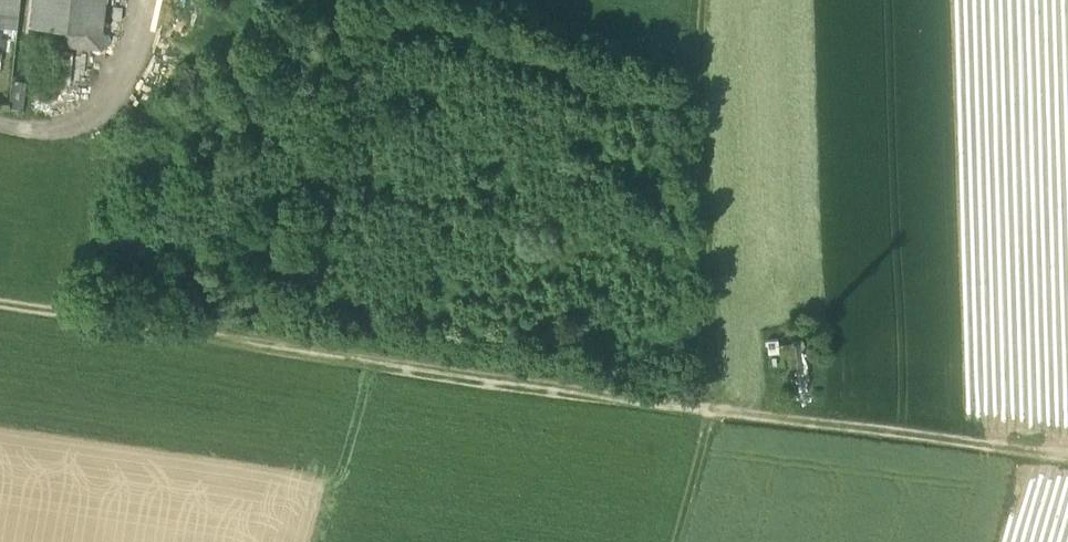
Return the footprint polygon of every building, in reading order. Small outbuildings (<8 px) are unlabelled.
[(17,34),(20,0),(0,0),(0,33),(17,34)] [(35,25),(99,30),(102,0),(37,0),(35,25)]
